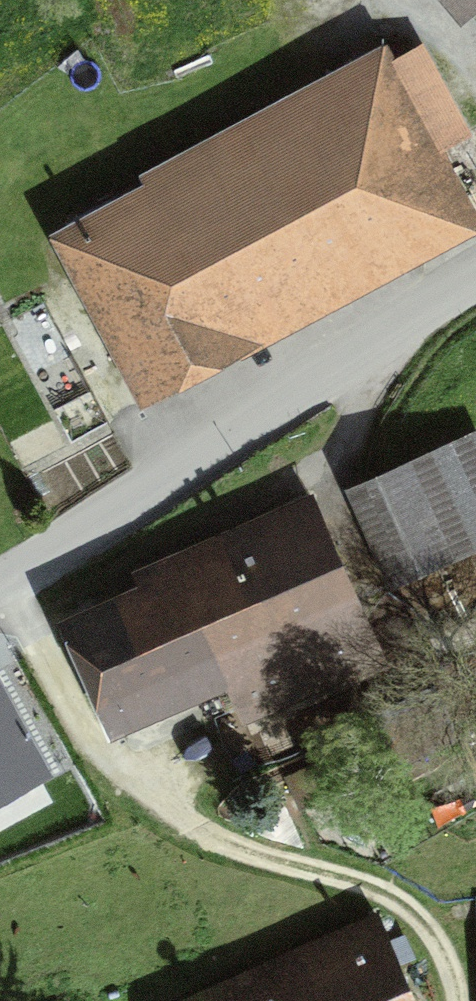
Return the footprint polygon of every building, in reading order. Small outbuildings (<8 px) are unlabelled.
[(475,220),(475,145),(406,19),(56,212),(158,396),(475,220)] [(361,449),(404,560),(475,532),(475,404),(361,449)] [(170,744),(408,640),(329,462),(152,539),(158,554),(72,591),(126,713),(152,702),(170,744)] [(43,764),(0,685),(0,787),(43,764)] [(374,904),(140,1000),(414,1000),(374,904)]
